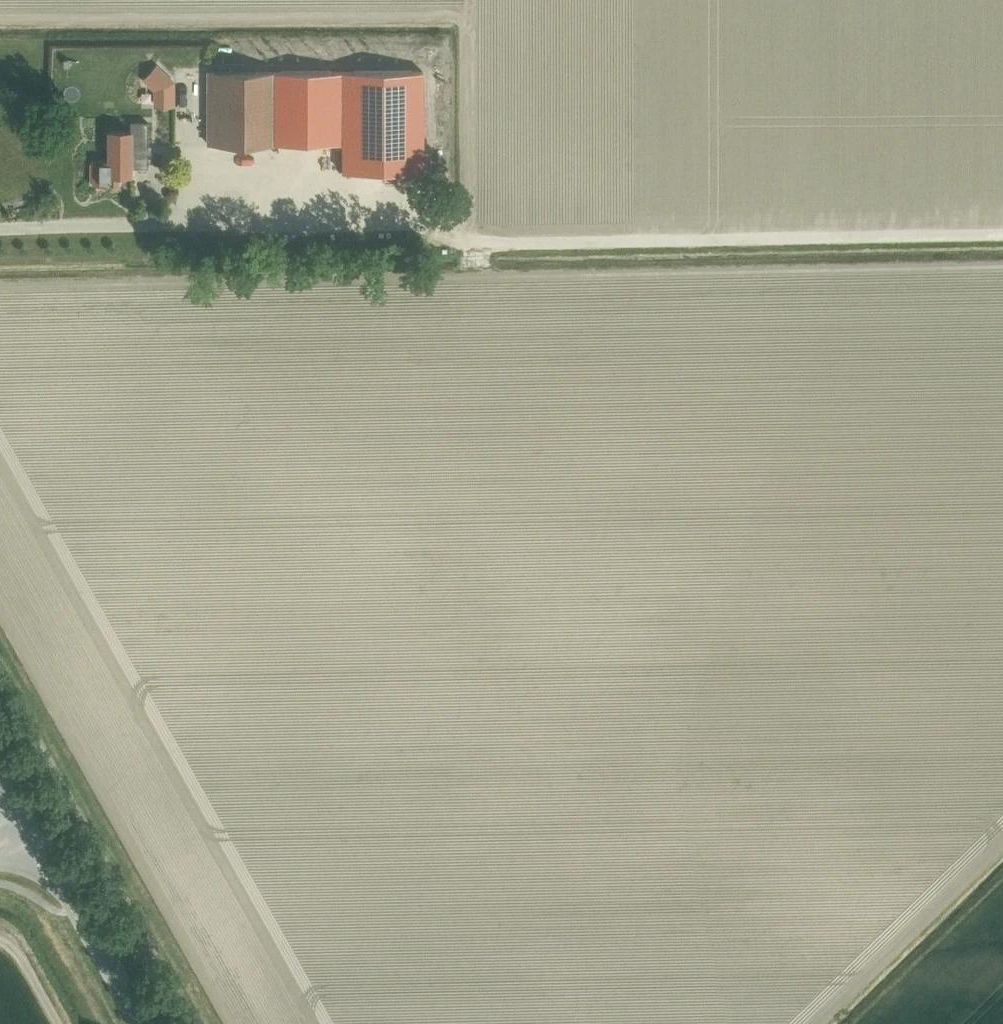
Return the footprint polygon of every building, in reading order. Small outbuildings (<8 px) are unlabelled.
[(206,72),(206,143),(271,143),(271,144),(341,144),(341,172),(422,172),(422,72),(206,72)] [(147,167),(147,154),(147,122),(129,122),(129,131),(107,131),(107,161),(92,161),(92,185),(117,185),(117,175),(130,175),(130,167),(147,167)]
